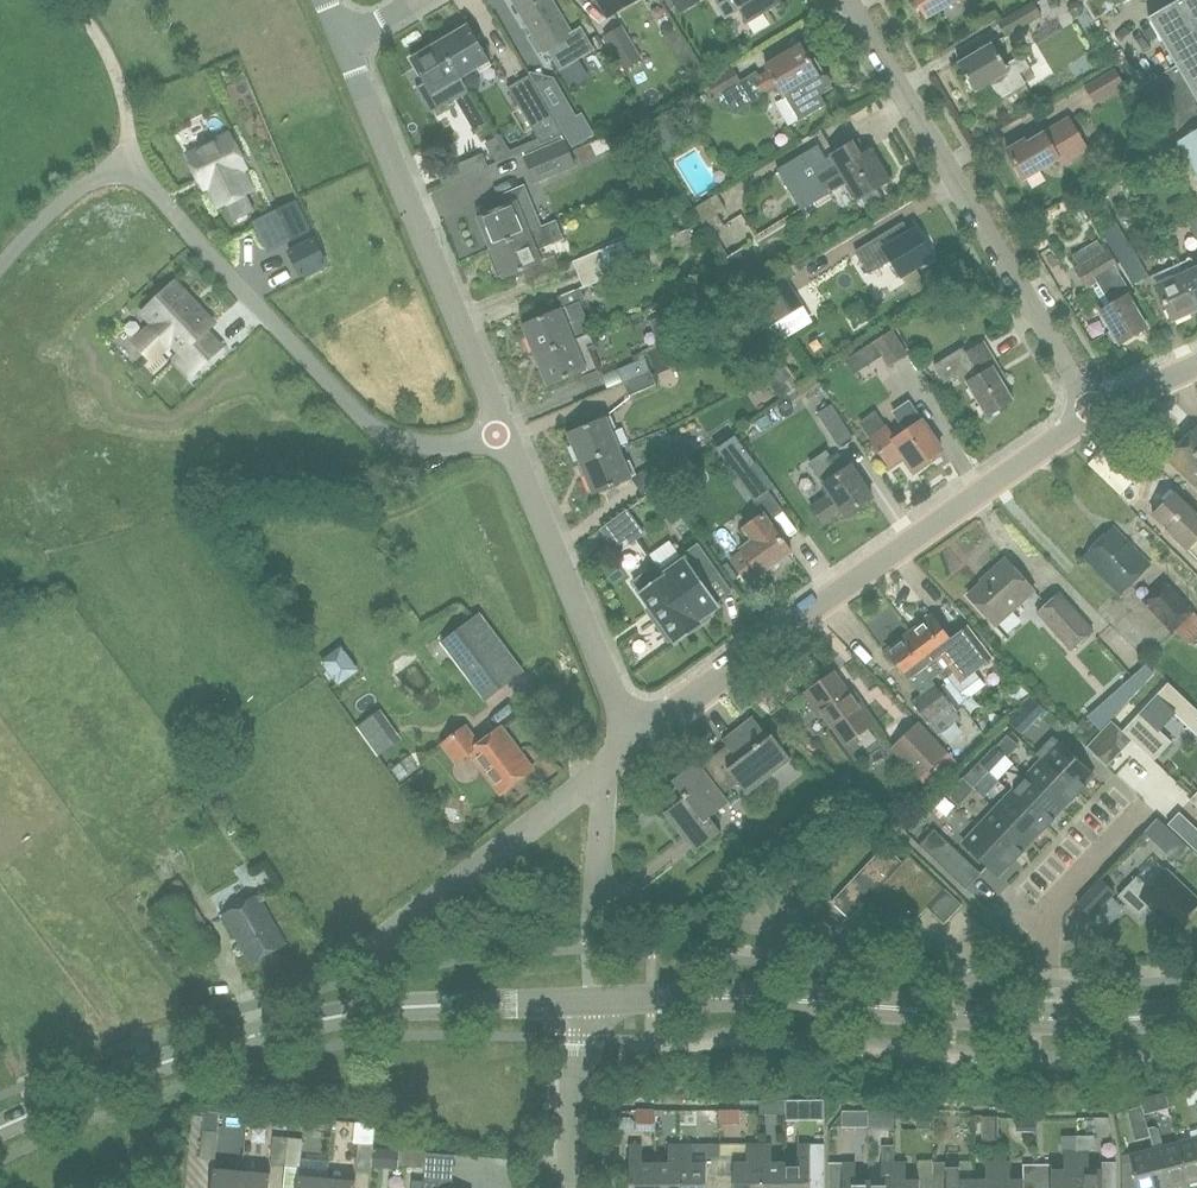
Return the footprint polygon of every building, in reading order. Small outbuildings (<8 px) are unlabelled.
[(532,33),(530,34),(541,53),(543,51),(544,52),(552,47),(564,67),(597,47),(584,25),(571,32),(552,0),(513,0),(532,33)] [(605,8),(609,6),(611,9),(627,0),(601,0),(605,8)] [(680,13),(701,1),(700,0),(673,0),(680,13)] [(746,22),(780,2),(778,0),(733,0),(746,22)] [(926,18),(956,0),(916,0),(926,18)] [(997,21),(1006,37),(1042,16),(1033,0),(997,21)] [(1083,1),(1095,20),(1127,0),(1085,0),(1083,1)] [(1192,0),(1178,0),(1148,17),(1176,65),(1137,88),(1169,138),(1196,122),(1196,8),(1192,0)] [(660,29),(669,43),(680,36),(671,22),(660,29)] [(643,59),(623,24),(604,35),(624,70),(643,59)] [(450,59),(460,77),(477,67),(480,71),(492,64),(468,25),(439,41),(450,59)] [(450,59),(439,41),(411,58),(425,82),(416,88),(431,113),(469,90),(460,77),(450,59)] [(958,63),(975,91),(989,83),(998,99),(1012,91),(1012,92),(1026,83),(1020,73),(1030,67),(1022,54),(1005,64),(993,43),(958,63)] [(767,70),(759,74),(757,70),(741,80),(733,65),(729,68),(727,64),(716,70),(719,75),(707,82),(716,97),(722,94),(733,113),(745,116),(748,104),(759,110),(763,94),(777,85),(798,121),(826,104),(820,94),(832,87),(814,57),(809,60),(799,44),(764,65),(767,70)] [(1115,70),(1084,88),(1093,103),(1124,85),(1115,70)] [(522,108),(543,144),(563,134),(529,75),(508,87),(510,91),(503,95),(513,113),(522,108)] [(560,127),(572,148),(593,136),(580,115),(560,127)] [(1061,164),(1087,149),(1068,118),(1027,143),(1025,139),(1006,150),(1023,179),(1058,159),(1061,164)] [(1169,138),(1173,144),(1177,142),(1196,175),(1196,122),(1169,138)] [(633,125),(620,133),(631,150),(644,142),(633,125)] [(209,144),(187,154),(195,171),(204,188),(208,185),(213,196),(218,206),(235,198),(253,189),(247,179),(242,168),(246,166),(238,150),(230,133),(209,144)] [(496,136),(508,157),(541,144),(537,137),(510,149),(501,133),(496,136)] [(544,147),(525,156),(530,169),(536,182),(556,174),(575,165),(570,152),(564,139),(544,147)] [(802,210),(847,183),(857,200),(893,178),(873,146),(861,153),(854,141),(827,157),(818,144),(777,169),(802,210)] [(1159,144),(1126,163),(1138,184),(1171,165),(1159,144)] [(489,165),(483,152),(456,163),(461,176),(489,165)] [(503,195),(507,205),(478,217),(491,247),(530,232),(529,231),(522,213),(526,211),(517,189),(503,195)] [(694,208),(710,234),(725,224),(718,213),(726,208),(718,194),(694,208)] [(308,229),(294,200),(277,209),(291,238),(308,229)] [(1196,236),(1196,212),(1186,218),(1196,236)] [(869,274),(891,260),(901,276),(932,257),(915,228),(910,232),(904,221),(855,250),(869,274)] [(542,225),(529,231),(530,232),(491,247),(503,278),(524,269),(528,279),(546,271),(541,260),(546,258),(540,245),(547,242),(546,240),(560,235),(554,222),(542,226),(542,225)] [(1147,274),(1117,223),(1102,232),(1132,283),(1147,274)] [(699,224),(689,228),(665,239),(675,261),(701,249),(697,241),(706,237),(699,224)] [(631,252),(631,254),(653,245),(646,229),(573,260),(579,274),(631,252)] [(313,240),(288,253),(298,273),(324,260),(313,240)] [(1073,256),(1079,265),(1103,251),(1097,241),(1073,256)] [(1100,311),(1120,344),(1147,328),(1126,293),(1130,291),(1118,269),(1120,268),(1108,248),(1103,251),(1079,265),(1074,268),(1086,289),(1093,285),(1106,307),(1100,311)] [(636,266),(631,254),(631,252),(579,274),(585,288),(636,266)] [(1191,258),(1180,263),(1184,272),(1196,302),(1196,266),(1195,267),(1191,258)] [(1152,276),(1172,321),(1196,310),(1196,302),(1184,272),(1180,263),(1152,276)] [(805,305),(787,275),(763,289),(760,284),(743,294),(764,330),(805,305)] [(149,330),(164,345),(172,338),(183,349),(175,357),(191,375),(221,346),(206,330),(213,323),(174,282),(145,310),(158,323),(149,330)] [(580,301),(561,308),(523,324),(535,354),(573,338),(574,339),(593,332),(580,301)] [(649,321),(659,342),(683,331),(673,310),(649,321)] [(893,329),(873,341),(888,365),(908,353),(893,329)] [(573,338),(535,354),(548,385),(586,369),(574,339),(573,338)] [(964,384),(967,382),(987,416),(1013,400),(1002,382),(1006,380),(983,342),(967,351),(963,346),(933,365),(944,383),(958,374),(964,384)] [(830,369),(841,386),(881,359),(870,343),(830,369)] [(648,352),(657,373),(670,368),(660,346),(648,352)] [(623,382),(651,370),(642,351),(615,362),(623,382)] [(651,370),(623,382),(629,395),(656,384),(651,370)] [(770,382),(782,399),(798,388),(786,371),(770,382)] [(790,396),(795,403),(820,385),(815,378),(790,396)] [(894,414),(906,431),(896,437),(888,425),(870,438),(889,465),(903,455),(913,469),(942,449),(910,403),(894,414)] [(818,413),(839,445),(853,436),(832,404),(818,413)] [(580,463),(619,447),(606,417),(568,432),(580,463)] [(1168,457),(1196,486),(1196,427),(1168,457)] [(619,447),(580,463),(593,493),(631,477),(619,447)] [(657,463),(632,477),(642,494),(666,481),(663,475),(687,459),(680,448),(657,463)] [(828,493),(810,505),(823,524),(841,512),(844,517),(873,497),(851,465),(848,467),(837,452),(832,456),(828,450),(810,462),(824,483),(822,485),(828,493)] [(738,475),(756,499),(768,490),(750,466),(738,475)] [(411,480),(421,477),(418,467),(408,469),(411,480)] [(1153,515),(1187,550),(1196,541),(1196,515),(1176,493),(1153,515)] [(627,510),(602,529),(615,547),(626,538),(630,544),(644,533),(627,510)] [(758,575),(792,552),(764,513),(744,527),(752,539),(739,549),(740,551),(731,558),(749,583),(759,576),(758,575)] [(1112,528),(1085,554),(1122,592),(1149,566),(1112,528)] [(657,564),(633,581),(662,622),(658,625),(669,640),(673,638),(677,643),(701,626),(700,624),(711,616),(709,613),(720,605),(708,588),(709,583),(720,575),(698,544),(661,570),(657,564)] [(990,575),(967,596),(995,625),(1034,590),(1006,558),(989,573),(990,575)] [(1036,612),(1071,651),(1095,630),(1060,590),(1036,612)] [(910,632),(941,673),(945,678),(953,671),(961,681),(990,658),(967,628),(952,639),(932,614),(910,632)] [(470,622),(442,642),(485,700),(513,680),(470,622)] [(941,673),(910,632),(887,649),(922,694),(912,702),(929,723),(951,705),(932,680),(941,673)] [(343,677),(365,662),(348,638),(326,652),(343,677)] [(863,707),(860,710),(834,673),(828,677),(824,675),(813,683),(813,688),(804,694),(819,715),(822,712),(844,743),(874,723),(863,707)] [(1121,709),(1143,686),(1133,676),(1110,696),(1121,709)] [(1122,730),(1154,760),(1172,741),(1159,729),(1174,713),(1196,734),(1196,710),(1168,682),(1122,730)] [(1034,719),(1044,708),(1030,696),(1026,700),(1020,707),(1034,719)] [(379,755),(395,743),(373,713),(357,725),(379,755)] [(716,754),(738,783),(746,794),(791,759),(772,734),(768,737),(753,717),(723,740),(727,745),(716,754)] [(890,748),(931,790),(938,783),(940,785),(961,765),(918,720),(890,748)] [(501,726),(479,743),(466,726),(443,743),(457,762),(470,753),(500,794),(534,769),(501,726)] [(1107,765),(1121,751),(1100,731),(1086,746),(1107,765)] [(1018,744),(1007,734),(996,746),(1004,754),(1007,756),(1018,744)] [(1042,759),(1042,758),(1077,791),(1083,785),(1085,787),(1086,786),(1084,784),(1094,774),(1052,735),(1035,753),(1042,759)] [(195,762),(211,751),(202,738),(186,749),(195,762)] [(1004,754),(996,746),(994,744),(978,761),(988,770),(989,771),(1004,754)] [(738,783),(716,754),(700,766),(697,761),(672,780),(684,797),(664,812),(695,852),(721,831),(710,817),(729,803),(723,794),(738,783)] [(1071,797),(1077,791),(1042,758),(1042,759),(1026,776),(1061,809),(1070,799),(1072,801),(1072,800),(1073,800),(1071,797)] [(988,770),(978,761),(970,769),(981,778),(988,770)] [(1026,776),(1018,784),(1011,792),(1046,824),(1052,818),(1054,820),(1055,819),(1053,817),(1061,809),(1026,776)] [(1189,800),(1196,807),(1196,791),(1189,800)] [(1046,824),(1011,792),(995,808),(1030,841),(1038,832),(1040,834),(1042,833),(1040,831),(1046,824)] [(1022,850),(1030,841),(995,808),(979,825),(1014,858),(1020,851),(1022,853),(1024,852),(1022,850)] [(1145,832),(1173,858),(1186,845),(1159,818),(1145,832)] [(1008,864),(1014,858),(979,825),(963,842),(998,875),(1007,865),(1009,867),(1010,866),(1008,864)] [(1195,828),(1184,840),(1196,852),(1196,829),(1195,828)] [(933,857),(966,888),(981,873),(948,841),(933,857)] [(186,933),(208,961),(257,922),(242,902),(262,885),(226,842),(210,856),(238,892),(186,933)] [(962,905),(909,854),(902,862),(885,845),(831,901),(849,918),(864,903),(882,920),(894,907),(911,924),(927,907),(944,924),(962,905)] [(1137,875),(1118,894),(1140,915),(1148,906),(1172,929),(1196,904),(1196,896),(1167,867),(1148,886),(1137,875)] [(1115,892),(1100,877),(1076,903),(1091,917),(1115,892)] [(784,1104),(784,1114),(784,1119),(795,1119),(795,1100),(784,1100),(784,1104)] [(1146,1120),(1142,1106),(1129,1110),(1132,1123),(1146,1120)] [(739,1109),(719,1109),(720,1122),(739,1122),(739,1109)] [(207,1110),(204,1110),(203,1129),(218,1131),(219,1111),(207,1110)] [(654,1111),(638,1111),(637,1132),(655,1132),(654,1111)] [(917,1113),(917,1122),(917,1128),(930,1128),(930,1122),(930,1112),(917,1113)] [(998,1115),(982,1115),(982,1139),(998,1139),(998,1115)] [(354,1123),(352,1142),(374,1144),(375,1125),(354,1123)] [(1177,1142),(1164,1145),(1159,1128),(1154,1126),(1148,1127),(1154,1148),(1153,1148),(1163,1187),(1176,1187),(1176,1186),(1188,1183),(1177,1142)] [(216,1158),(218,1131),(203,1129),(201,1157),(216,1158)] [(286,1164),(288,1137),(273,1135),(271,1163),(286,1164)] [(1076,1152),(1077,1187),(1116,1187),(1116,1162),(1088,1163),(1088,1152),(1093,1146),(1093,1136),(1077,1136),(1077,1152),(1076,1152)] [(303,1138),(288,1137),(286,1164),(301,1165),(303,1138)] [(1177,1142),(1188,1183),(1196,1181),(1196,1137),(1177,1142)] [(359,1143),(356,1172),(370,1173),(373,1145),(359,1143)] [(759,1144),(747,1144),(747,1162),(734,1162),(734,1156),(720,1156),(720,1185),(734,1185),(734,1187),(759,1187),(759,1144)] [(784,1162),(771,1162),(771,1144),(759,1144),(759,1187),(785,1187),(784,1162)] [(785,1187),(825,1187),(824,1144),(798,1144),(798,1162),(784,1162),(785,1187)] [(655,1163),(642,1163),(642,1145),(629,1145),(630,1187),(655,1187),(655,1163)] [(655,1163),(655,1187),(680,1187),(680,1145),(668,1145),(669,1163),(655,1163)] [(720,1156),(706,1157),(706,1163),(692,1163),(692,1145),(680,1145),(680,1187),(706,1187),(706,1185),(720,1185),(720,1156)] [(882,1162),(882,1181),(868,1181),(868,1187),(894,1187),(894,1162),(894,1145),(882,1145),(882,1162)] [(1153,1148),(1121,1156),(1122,1187),(1163,1187),(1153,1148)] [(425,1151),(398,1149),(397,1165),(424,1167),(425,1152),(425,1151)] [(1076,1152),(1065,1152),(1065,1170),(1052,1170),(1051,1164),(1037,1164),(1037,1187),(1077,1187),(1076,1152)] [(894,1162),(894,1187),(933,1187),(933,1174),(933,1158),(919,1158),(919,1180),(905,1180),(905,1162),(894,1162)] [(933,1174),(933,1187),(972,1187),(972,1180),(959,1180),(959,1162),(947,1162),(947,1174),(933,1174)] [(997,1162),(986,1162),(986,1180),(972,1180),(972,1187),(998,1187),(997,1162)] [(997,1162),(998,1187),(1037,1187),(1037,1164),(1023,1165),(1023,1180),(1010,1180),(1009,1162),(997,1162)] [(868,1181),(855,1181),(855,1163),(829,1163),(829,1187),(868,1187),(868,1181)] [(242,1171),(214,1169),(212,1187),(241,1187),(242,1171)] [(242,1171),(241,1187),(270,1187),(271,1174),(242,1171)] [(328,1178),(299,1176),(298,1187),(327,1187),(328,1178)] [(327,1187),(356,1187),(357,1181),(328,1178),(327,1187)]
